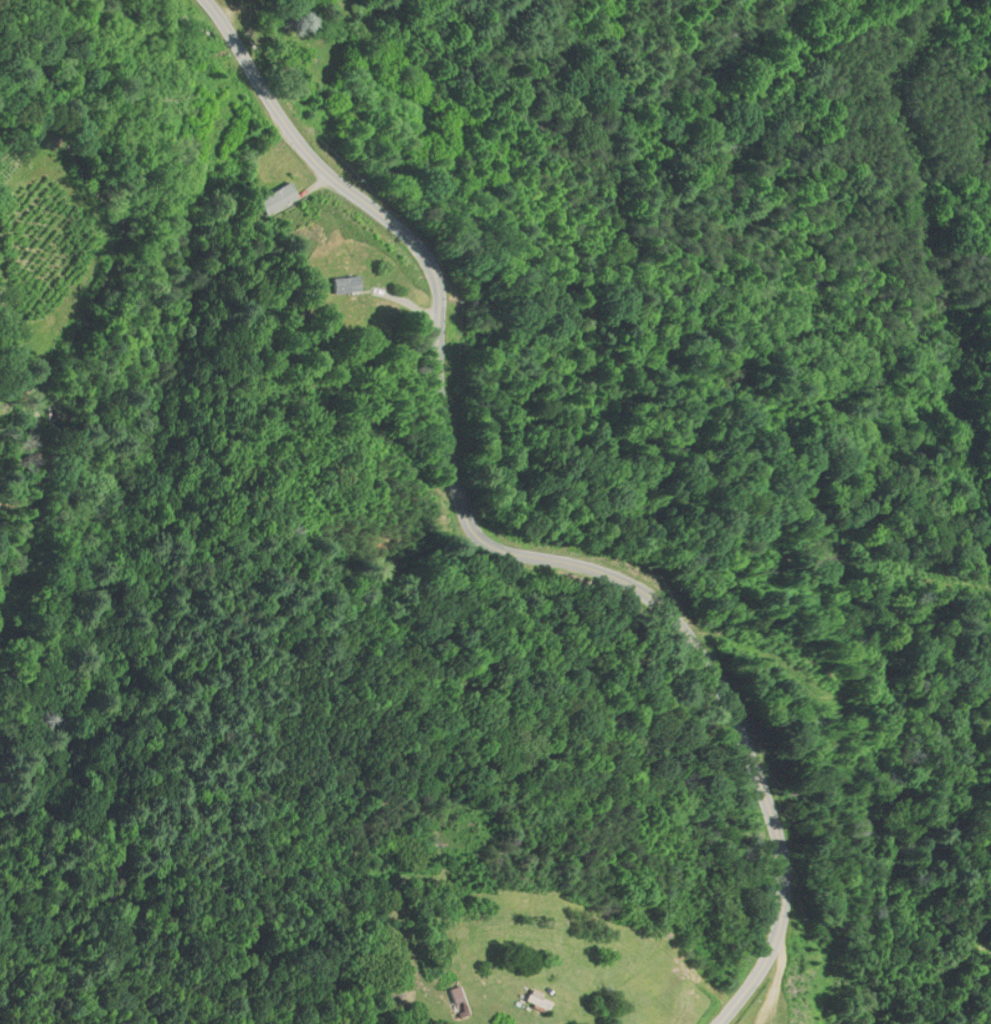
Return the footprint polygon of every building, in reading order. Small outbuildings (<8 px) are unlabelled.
[(256,200),(265,216),(297,198),(288,182),(256,200)] [(330,294),(358,291),(356,276),(328,279),(330,294)] [(449,989),(456,1018),(466,1015),(459,987),(449,989)] [(522,1003),(544,1014),(549,1004),(538,998),(539,994),(529,989),(522,1003)]
